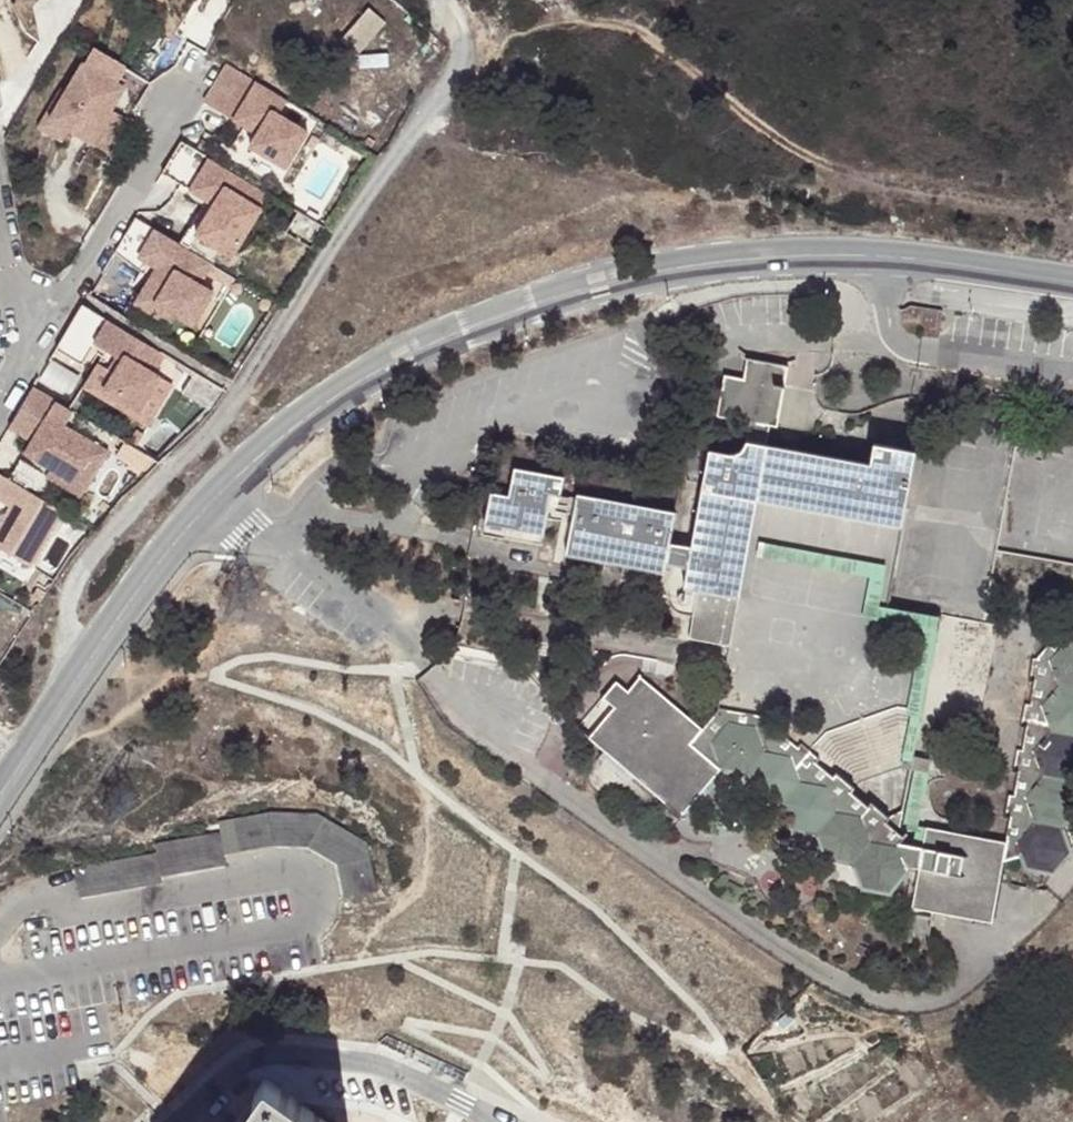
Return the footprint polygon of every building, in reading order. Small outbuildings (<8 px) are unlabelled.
[(51,116),(70,128),(92,142),(112,110),(126,86),(118,82),(127,69),(94,49),(86,62),(84,61),(67,89),(51,116)] [(211,92),(204,102),(234,120),(239,111),(263,125),(258,134),(250,146),(286,168),(308,132),(279,115),(249,97),(258,83),(228,64),(211,92)] [(288,101),(258,83),(249,97),(279,115),(288,101)] [(51,116),(67,89),(63,86),(39,125),(62,140),(70,128),(51,116)] [(112,110),(92,142),(109,152),(128,120),(112,110)] [(239,111),(234,120),(258,134),(263,125),(239,111)] [(270,194),(181,141),(162,173),(190,190),(199,175),(223,189),(214,204),(196,234),(232,256),(270,194)] [(199,175),(190,190),(214,204),(223,189),(199,175)] [(211,263),(135,217),(114,251),(133,266),(138,257),(156,269),(135,304),(168,324),(174,315),(193,326),(213,293),(199,285),(211,263)] [(83,304),(56,349),(82,365),(95,343),(118,357),(123,360),(110,382),(106,388),(142,410),(162,376),(155,372),(167,355),(83,304)] [(105,378),(110,382),(123,360),(118,357),(105,378)] [(752,556),(755,542),(762,502),(905,528),(919,452),(879,446),(874,465),(772,447),(775,427),(783,429),(794,369),(752,361),(749,380),(731,377),(723,418),(756,425),(753,442),(752,445),(746,451),(738,455),(729,455),(714,452),(697,548),(694,568),(690,588),(702,590),(693,639),(735,647),(752,556)] [(227,391),(202,376),(193,392),(216,407),(227,391)] [(32,442),(25,454),(86,490),(108,452),(64,426),(73,412),(33,387),(9,428),(32,442)] [(21,460),(13,473),(34,485),(41,472),(21,460)] [(557,497),(566,499),(569,478),(521,469),(515,497),(499,493),(491,528),(509,531),(510,528),(549,536),(554,512),(557,497)] [(0,480),(0,500),(10,506),(22,487),(2,476),(0,480)] [(62,512),(22,487),(10,506),(0,523),(0,550),(29,567),(62,512)] [(673,565),(677,544),(682,514),(584,496),(582,503),(579,516),(572,555),(671,573),(673,565)] [(554,512),(579,516),(582,503),(566,499),(557,497),(554,512)] [(546,546),(549,536),(510,528),(509,531),(491,528),(490,536),(540,545),(546,546)] [(874,578),(867,618),(927,629),(911,714),(924,716),(943,618),(884,606),(890,567),(755,542),(752,556),(874,578)] [(694,568),(697,548),(677,544),(673,565),(694,568)] [(985,620),(950,614),(932,717),(978,726),(996,622),(985,620)] [(902,830),(892,822),(895,819),(877,802),(874,807),(857,793),(860,789),(841,774),(839,777),(822,762),(825,759),(806,744),(804,747),(787,733),(790,729),(772,715),(769,718),(768,716),(724,708),(708,729),(646,677),(635,692),(623,683),(609,699),(621,708),(595,737),(691,818),(728,772),(751,777),(759,802),(786,806),(795,832),(820,836),(830,861),(855,866),(866,890),(895,894),(917,867),(924,868),(917,906),(998,923),(1006,863),(1023,857),(1030,871),(1036,872),(1059,876),(1072,858),(1072,838),(1069,829),(1072,824),(1072,626),(1069,625),(1040,660),(1037,660),(1034,682),(1040,682),(1036,704),(1030,705),(1026,726),(1031,727),(1027,752),(1021,751),(1016,774),(1023,774),(1018,796),(1016,796),(1012,795),(1008,818),(1014,819),(1010,843),(932,827),(928,847),(906,842),(907,835),(902,830)] [(920,771),(907,835),(906,842),(928,847),(932,827),(923,826),(935,761),(907,755),(905,768),(920,771)] [(164,855),(82,871),(87,900),(169,884),(168,876),(233,864),(232,854),(280,844),(315,847),(345,863),(351,896),(385,889),(376,843),(325,817),(278,812),(226,821),(228,832),(161,845),(164,855)] [(274,1079),(243,1121),(334,1121),(274,1079)]
